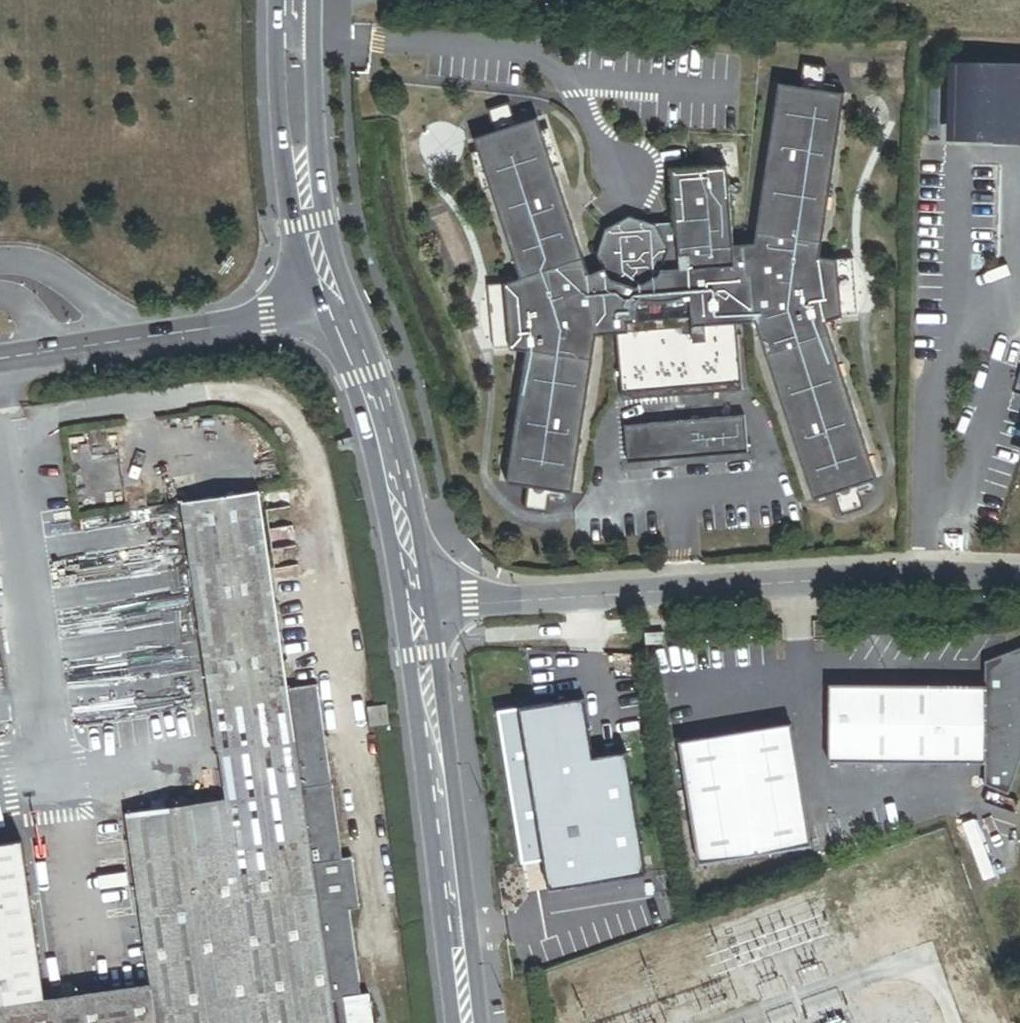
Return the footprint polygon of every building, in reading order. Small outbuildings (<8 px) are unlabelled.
[(744,391),(739,325),(757,323),(817,501),(838,494),(845,516),(868,509),(860,486),(881,480),(828,323),(845,317),(840,260),(822,258),(847,94),(826,91),(829,68),(806,64),(802,87),(780,84),(759,227),(747,226),(745,244),(736,244),(729,166),(674,172),(679,219),(682,244),(669,247),(658,225),(631,218),(606,231),(597,257),(606,270),(592,275),(589,270),(539,118),(518,125),(511,103),(489,110),(496,132),(475,139),(521,279),(505,284),(511,352),(527,354),(508,486),(529,489),(526,511),(549,515),(553,492),(574,495),(598,336),(618,335),(624,401),(744,391)] [(958,64),(957,140),(1019,142),(1019,65),(958,64)] [(682,244),(679,219),(658,225),(669,247),(682,244)] [(860,316),(855,259),(840,260),(845,317),(860,316)] [(511,352),(505,284),(491,286),(496,353),(511,352)] [(750,454),(746,417),(651,425),(655,462),(750,454)] [(655,462),(651,425),(627,427),(630,464),(655,462)] [(289,689),(260,491),(184,502),(228,798),(129,813),(151,962),(126,966),(130,986),(47,999),(0,1006),(0,1022),(374,1022),(370,993),(362,994),(350,910),(360,908),(352,856),(343,858),(332,783),(304,787),(289,689)] [(668,644),(667,634),(648,635),(649,646),(668,644)] [(997,661),(997,676),(985,676),(985,690),(828,687),(825,767),(983,770),(982,791),(1005,803),(1009,795),(1012,787),(1015,780),(1018,773),(1019,766),(1019,652),(997,661)] [(997,676),(997,661),(986,665),(985,676),(997,676)] [(317,684),(289,689),(304,787),(332,783),(317,684)] [(643,873),(625,752),(591,757),(582,696),(498,709),(521,865),(546,861),(550,887),(643,873)] [(390,723),(388,704),(370,707),(373,726),(390,723)] [(807,850),(789,727),(679,743),(698,866),(807,850)] [(0,843),(0,1006),(47,999),(24,840),(0,843)]
